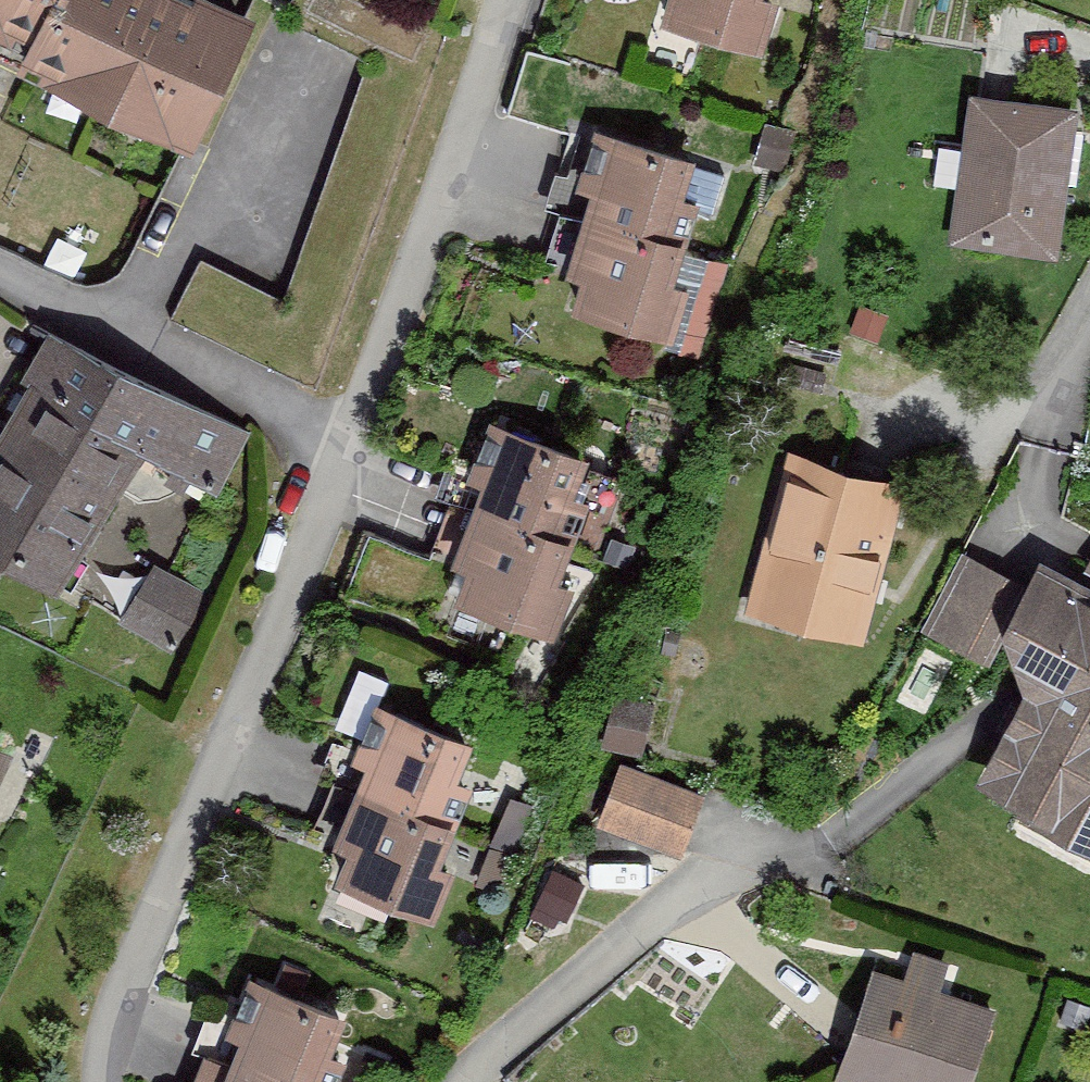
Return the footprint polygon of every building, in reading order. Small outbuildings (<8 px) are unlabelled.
[(34,35),(51,0),(0,0),(0,19),(34,35)] [(34,35),(23,57),(188,137),(250,11),(228,0),(51,0),(34,35)] [(773,0),(675,0),(768,23),(773,0)] [(1059,256),(1079,107),(969,92),(949,241),(1059,256)] [(701,235),(721,154),(627,131),(607,212),(701,235)] [(681,317),(701,235),(607,212),(587,293),(681,317)] [(58,594),(141,449),(217,491),(249,435),(50,322),(0,409),(0,561),(58,594)] [(586,531),(606,450),(511,427),(491,508),(586,531)] [(864,643),(907,481),(788,449),(745,611),(864,643)] [(566,612),(586,531),(491,508),(471,589),(566,612)] [(1028,684),(974,782),(1089,846),(1089,586),(1041,559),(985,661),(1028,684)] [(154,562),(124,614),(177,645),(207,594),(154,562)] [(602,748),(643,757),(655,705),(614,695),(602,748)] [(457,778),(472,742),(376,702),(351,760),(367,766),(357,790),(454,830),(473,785),(457,778)] [(10,743),(0,739),(0,767),(10,743)] [(705,792),(621,762),(597,825),(681,856),(705,792)] [(440,864),(454,830),(357,790),(335,844),(348,850),(335,880),(435,922),(456,870),(440,864)] [(532,915),(564,929),(585,885),(553,870),(532,915)] [(1010,995),(889,956),(858,1052),(951,1081),(982,1081),(1010,995)] [(367,1004),(272,981),(252,1062),(333,1081),(347,1081),(367,1004)] [(252,1062),(247,1081),(333,1081),(252,1062)]
